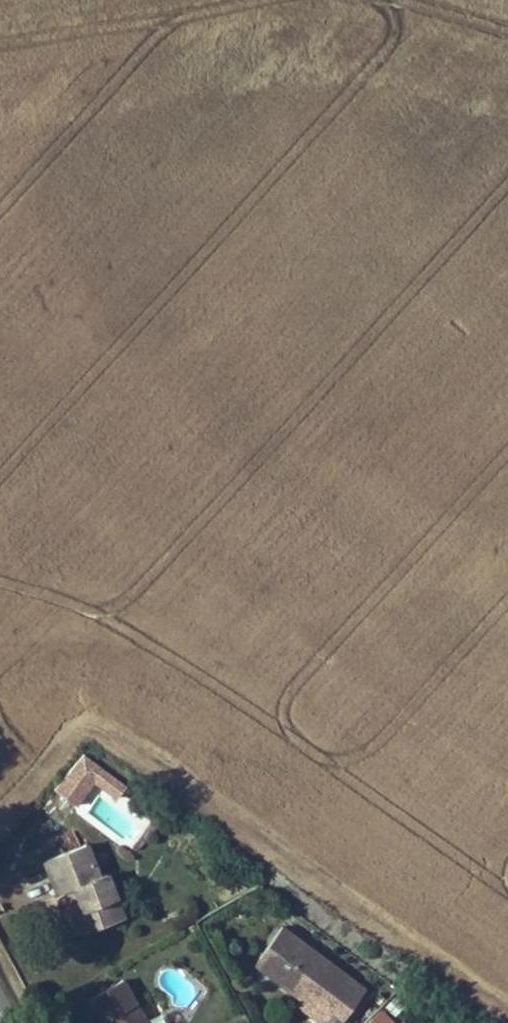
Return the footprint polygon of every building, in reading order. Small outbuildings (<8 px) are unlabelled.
[(99,872),(87,840),(41,857),(53,888),(61,885),(78,931),(110,920),(104,903),(118,897),(108,868),(99,872)] [(104,903),(110,920),(125,914),(118,897),(104,903)] [(282,924),(254,962),(300,997),(324,1014),(320,1020),(325,1022),(342,1022),(369,988),(282,924)] [(124,977),(88,996),(102,1022),(104,1021),(110,1018),(113,1022),(148,1022),(124,977)] [(320,1020),(324,1014),(300,997),(296,1002),(320,1020)] [(381,1008),(366,1022),(396,1022),(381,1008)]
